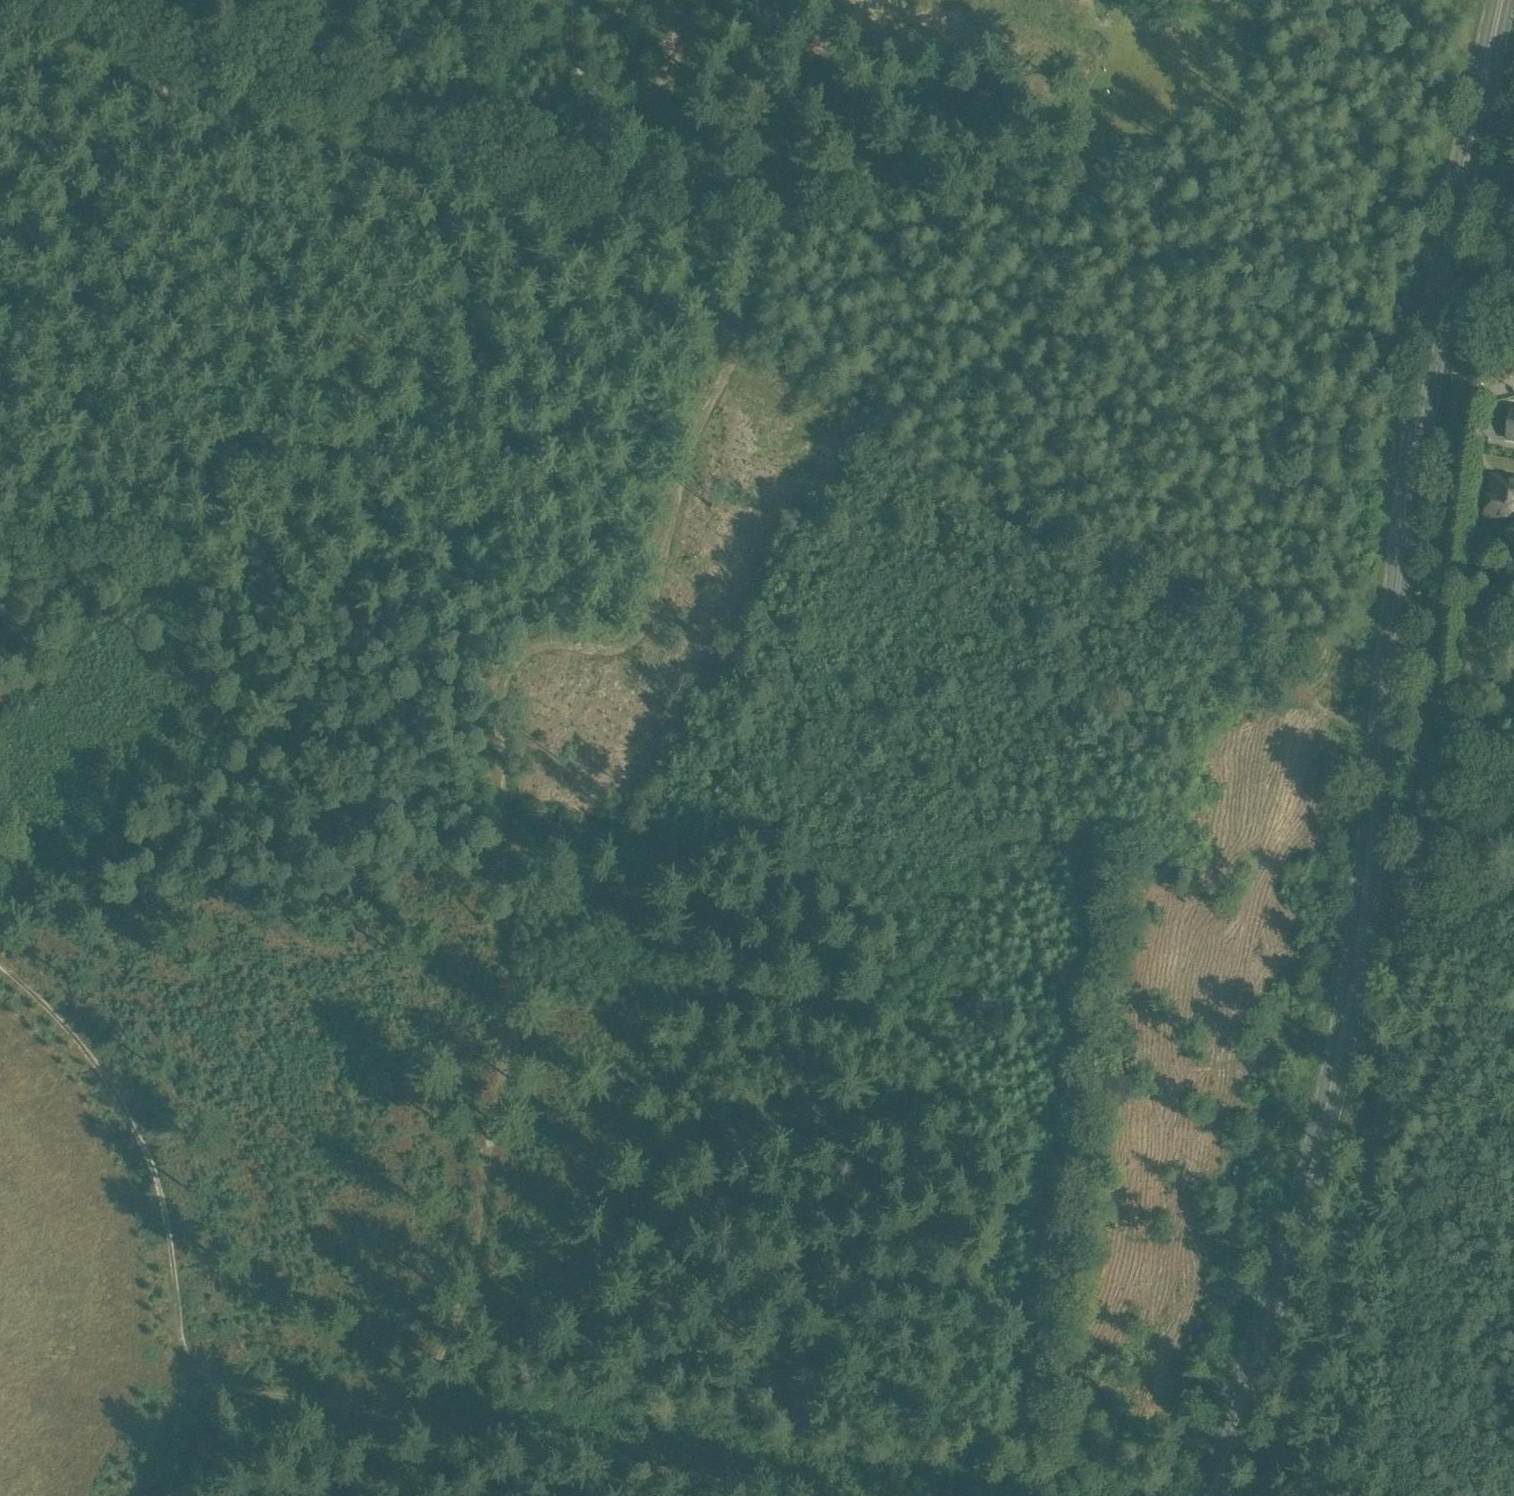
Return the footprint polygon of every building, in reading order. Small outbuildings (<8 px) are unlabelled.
[(1493,474),(1486,516),(1513,520),(1513,477),(1493,474)] [(1475,874),(1476,864),(1465,863),(1464,873),(1475,874)]
